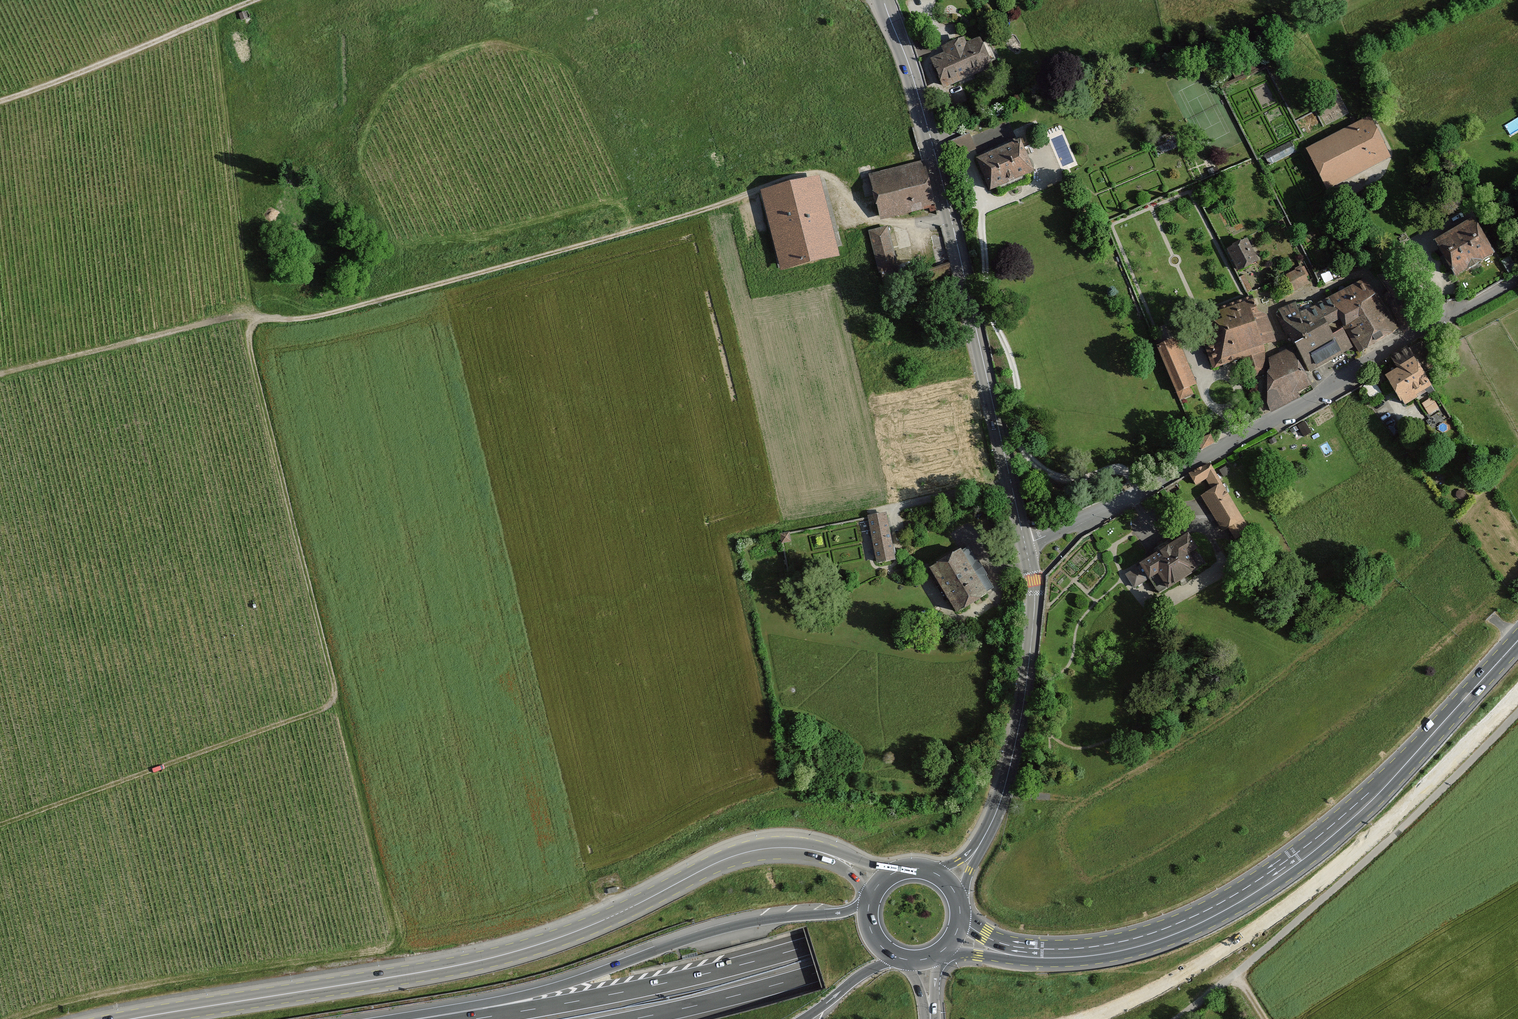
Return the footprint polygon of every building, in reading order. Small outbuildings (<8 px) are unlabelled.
[(925,39),(913,43),(918,57),(930,52),(925,39)] [(949,57),(934,63),(944,85),(989,66),(988,63),(996,60),(988,42),(980,45),(979,43),(965,49),(962,42),(946,49),(949,57)] [(1313,154),(1327,183),(1384,154),(1369,126),(1313,154)] [(987,151),(976,156),(991,189),(1032,172),(1018,138),(1011,141),(1013,146),(989,156),(987,151)] [(1297,151),(1292,142),(1264,155),(1269,165),(1297,151)] [(916,151),(870,163),(886,222),(931,210),(916,151)] [(824,182),(763,198),(782,275),(844,259),(824,182)] [(1433,240),(1453,277),(1494,256),(1474,219),(1433,240)] [(890,231),(870,235),(879,270),(898,265),(890,231)] [(1245,241),(1229,249),(1240,271),(1256,263),(1245,241)] [(1301,268),(1287,276),(1294,290),(1308,283),(1301,268)] [(1296,304),(1276,313),(1287,334),(1290,333),(1309,372),(1352,346),(1357,353),(1396,330),(1366,282),(1331,300),(1300,315),(1296,304)] [(1201,331),(1214,367),(1243,357),(1250,377),(1264,373),(1265,350),(1263,345),(1274,342),(1265,314),(1257,312),(1252,298),(1219,309),(1224,323),(1201,331)] [(1442,362),(1428,338),(1409,350),(1408,348),(1391,358),(1399,370),(1386,378),(1402,405),(1433,388),(1424,373),(1442,362)] [(1170,341),(1157,347),(1179,399),(1192,394),(1170,341)] [(1310,384),(1290,351),(1272,360),(1269,378),(1268,406),(1271,411),(1279,407),(1277,401),(1310,384)] [(1423,402),(1431,414),(1441,407),(1433,396),(1423,402)] [(1311,433),(1304,422),(1297,426),(1304,437),(1311,433)] [(1213,434),(1199,438),(1203,448),(1216,443),(1213,434)] [(1215,488),(1203,495),(1224,529),(1241,517),(1209,464),(1190,474),(1196,484),(1208,477),(1215,488)] [(888,516),(870,520),(878,565),(896,562),(888,516)] [(1158,555),(1127,574),(1135,586),(1158,571),(1168,587),(1197,569),(1188,554),(1196,549),(1188,535),(1172,545),(1169,540),(1155,549),(1158,555)] [(972,554),(934,576),(957,616),(995,594),(972,554)]
